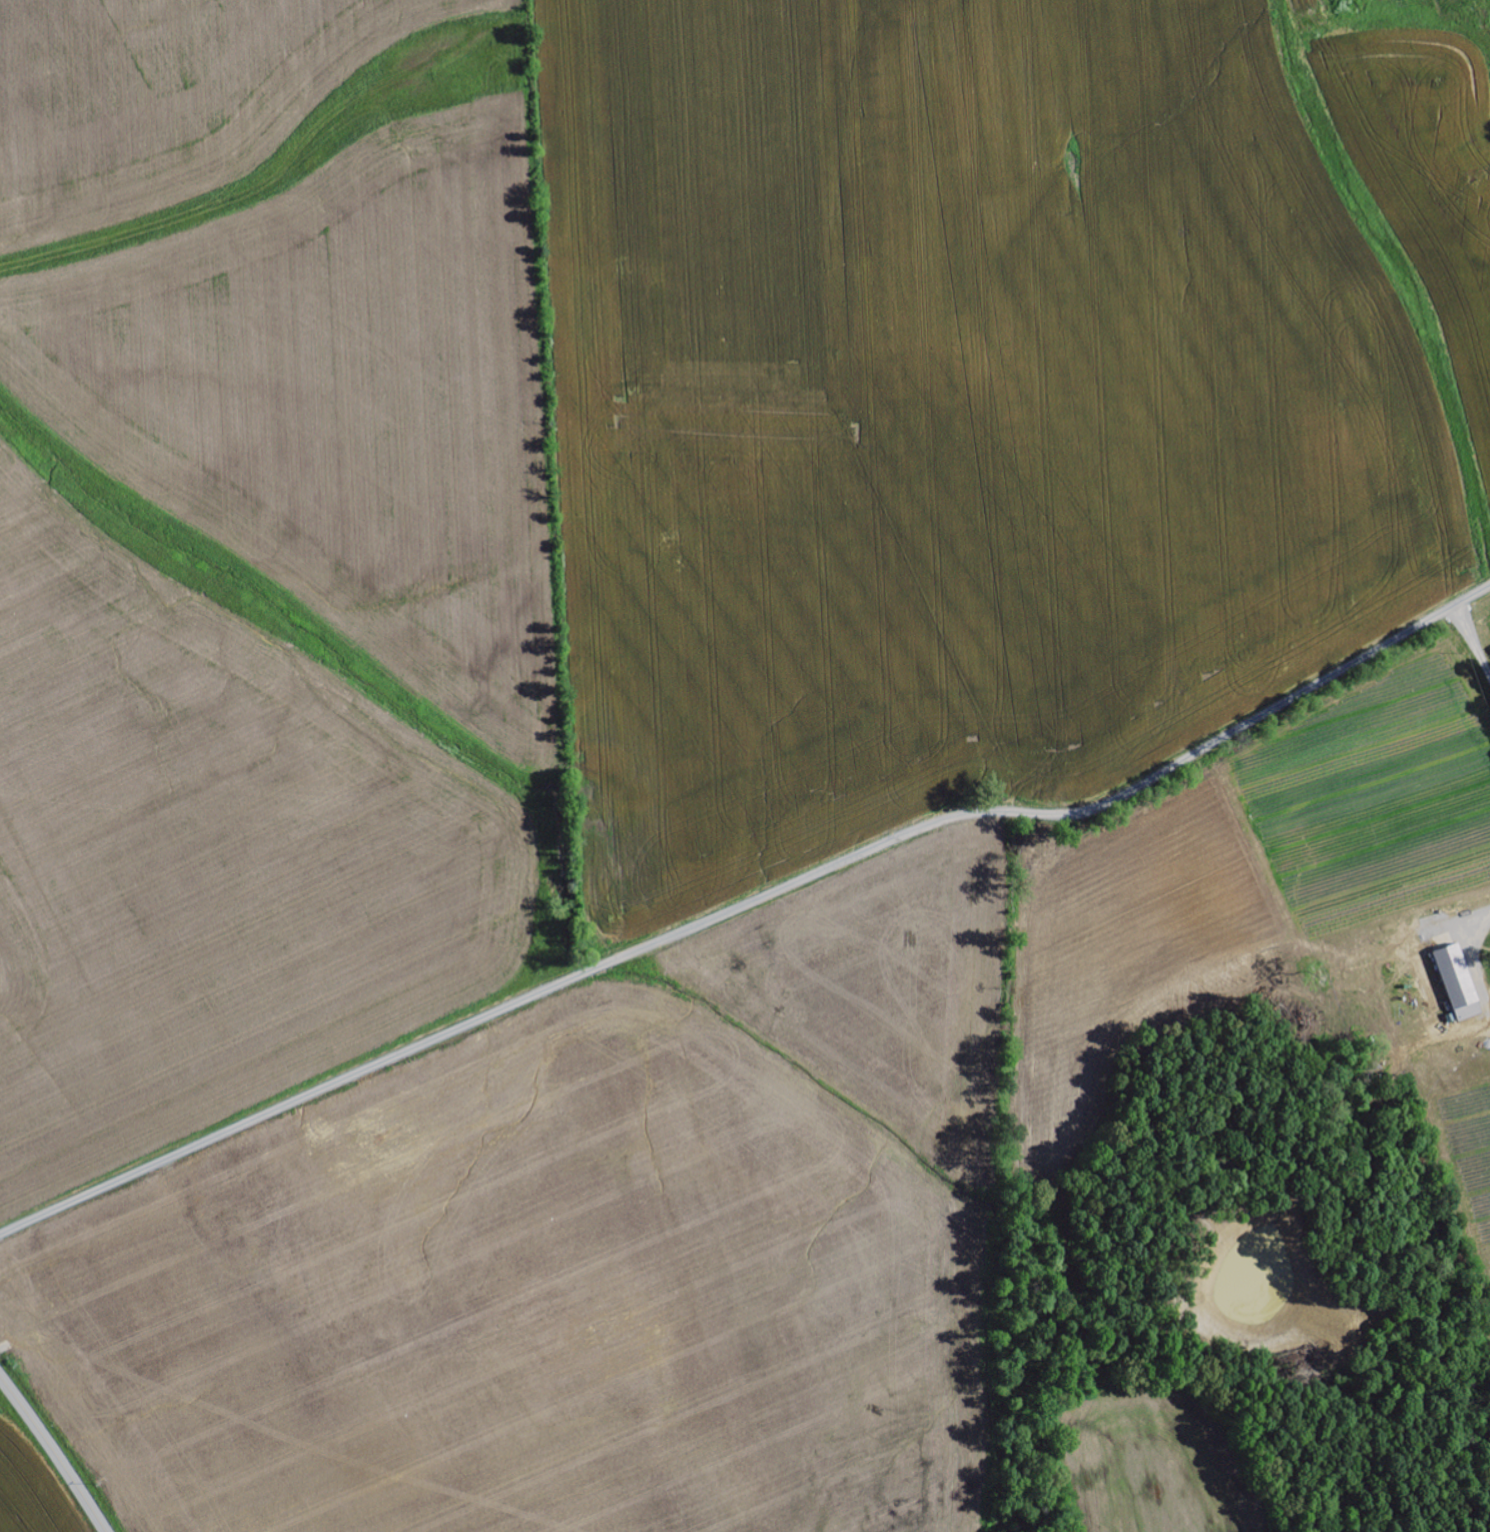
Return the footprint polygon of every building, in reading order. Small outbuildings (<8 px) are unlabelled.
[(1433,953),(1456,1022),(1482,1014),(1458,944),(1433,953)]
